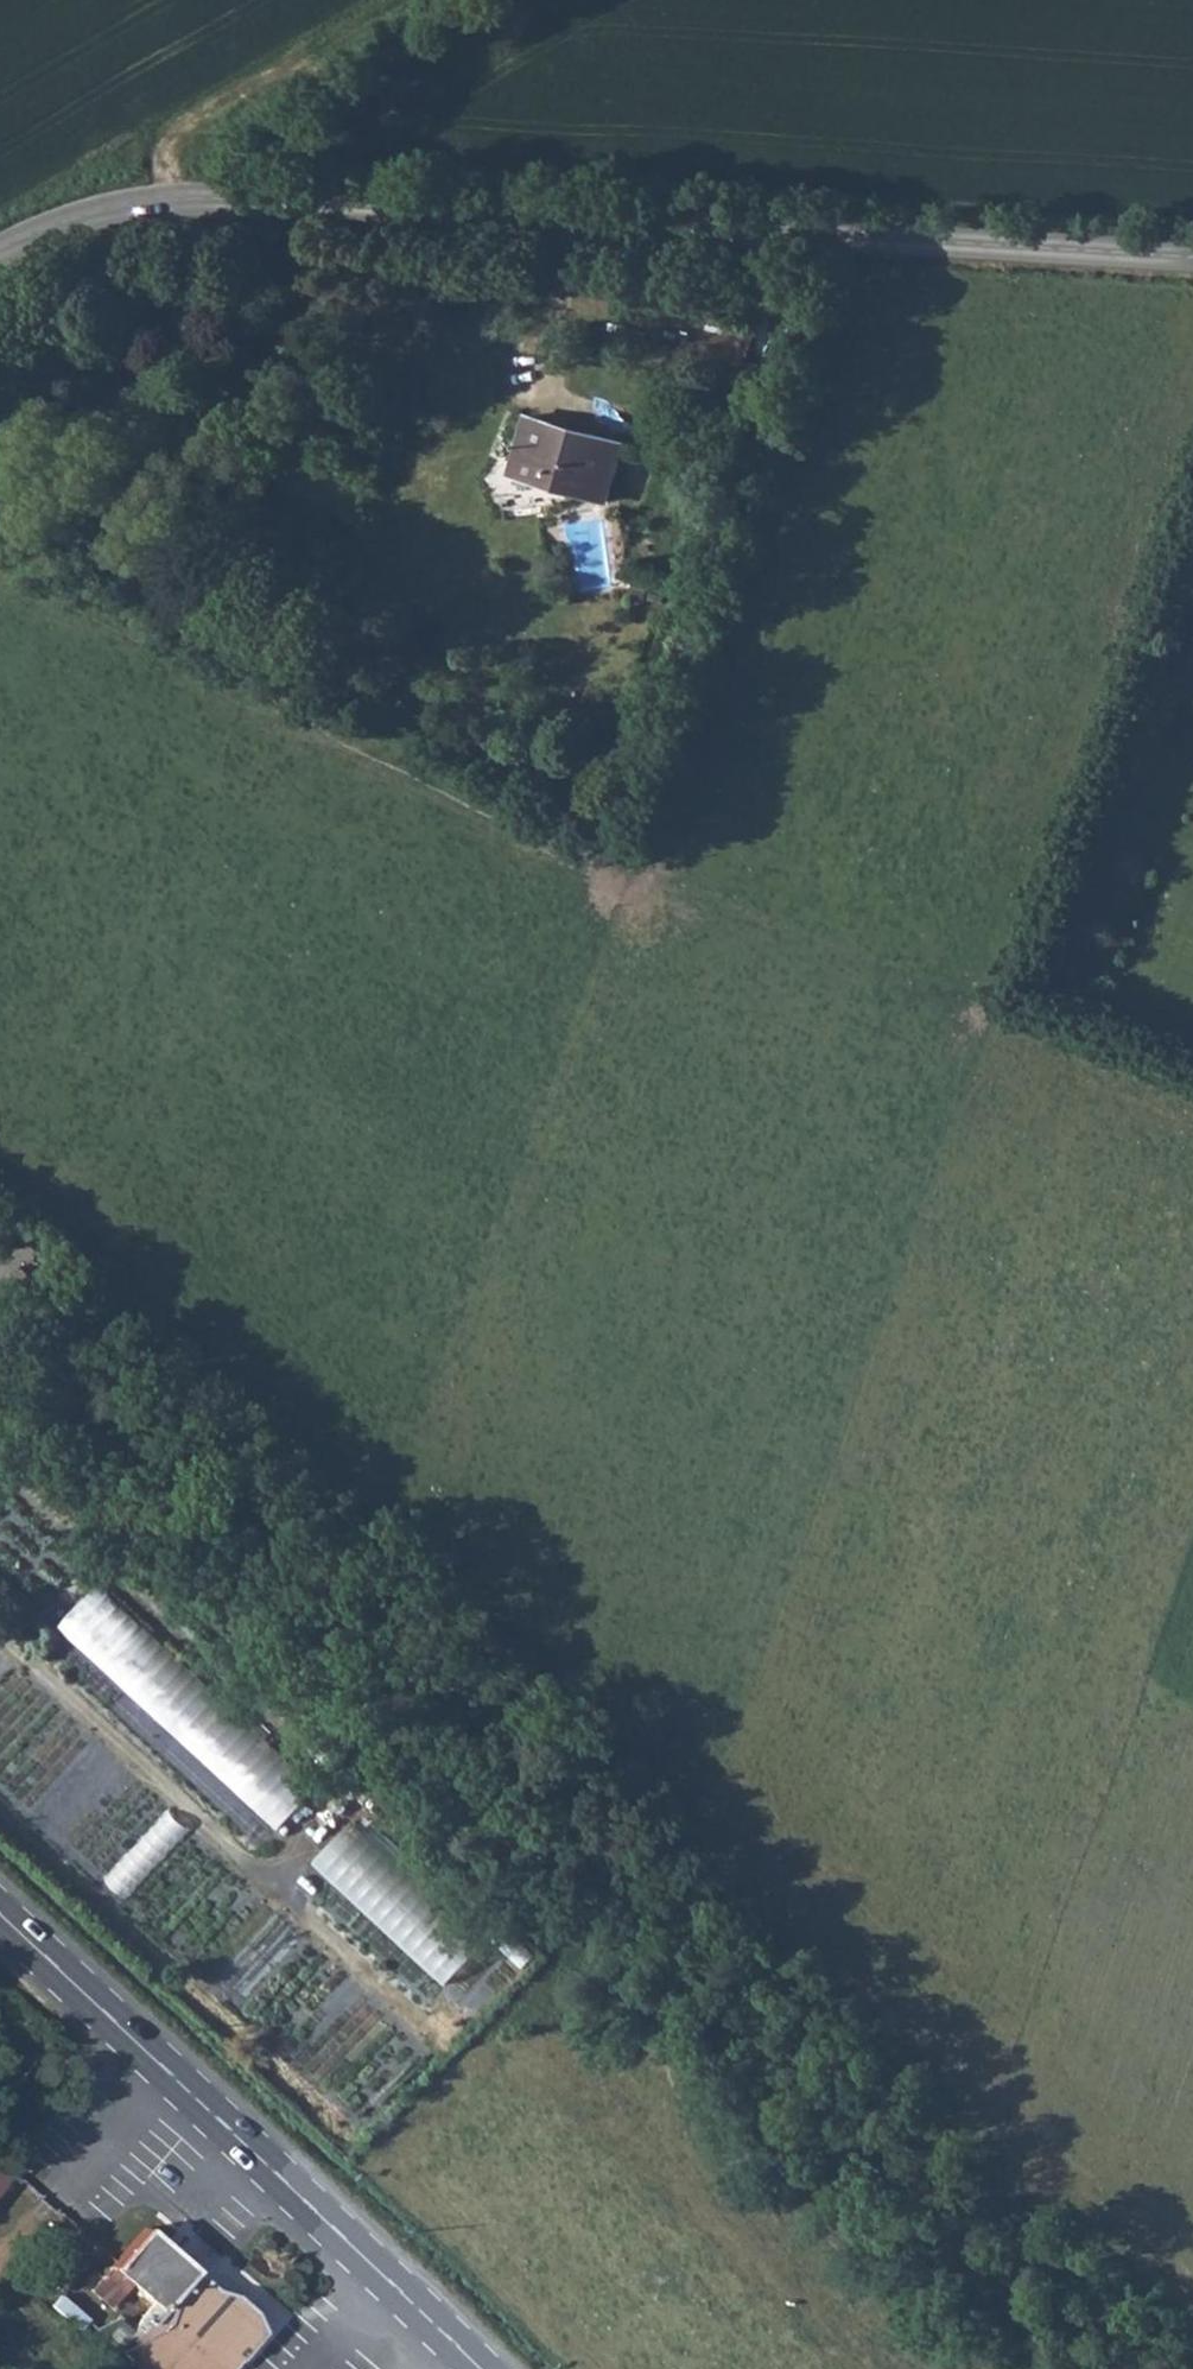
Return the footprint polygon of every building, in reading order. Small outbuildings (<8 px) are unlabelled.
[(532,416),(517,472),(614,501),(631,445),(532,416)] [(101,1583),(63,1625),(285,1825),(323,1783),(101,1583)] [(451,1982),(490,1939),(356,1818),(318,1861),(451,1982)] [(0,2156),(0,2193),(18,2171),(0,2156)] [(263,2335),(257,2313),(235,2295),(212,2288),(150,2231),(114,2269),(157,2303),(117,2347),(140,2368),(231,2368),(263,2335)]
